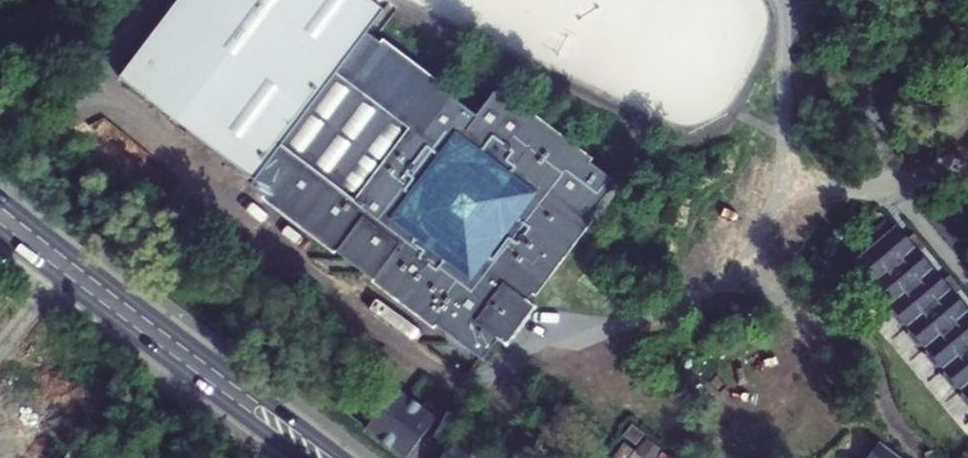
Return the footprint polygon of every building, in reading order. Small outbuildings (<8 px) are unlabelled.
[(121,80),(255,182),(251,187),(265,198),(263,201),(335,255),(337,252),(376,282),(374,284),(436,330),(438,327),(484,362),(500,341),(509,348),(538,308),(529,301),(533,295),(538,298),(595,222),(592,219),(618,183),(592,164),(595,160),(513,98),(510,101),(497,92),(477,117),(454,99),(456,96),(384,42),(381,45),(368,34),(384,12),(368,0),(181,0),(121,80)] [(890,230),(887,234),(879,225),(841,258),(967,404),(967,318),(890,230)] [(415,445),(445,402),(406,373),(374,414),(415,445)] [(509,449),(468,420),(439,457),(502,457),(509,449)] [(632,451),(644,436),(634,428),(622,444),(632,451)] [(877,443),(866,457),(897,457),(877,443)]
